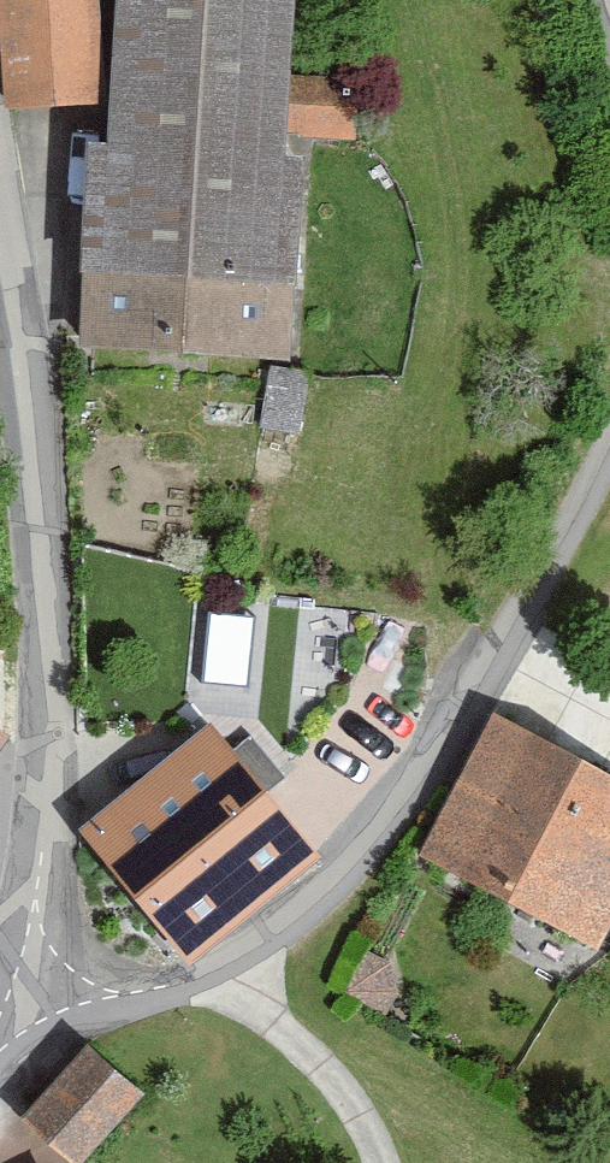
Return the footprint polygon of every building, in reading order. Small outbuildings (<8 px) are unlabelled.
[(11,94),(96,91),(92,0),(7,0),(11,94)] [(109,126),(86,125),(75,343),(292,353),(303,129),(356,131),(359,76),(292,73),(295,0),(115,0),(109,126)] [(254,673),(256,609),(214,607),(212,671),(254,673)] [(496,711),(418,850),(600,951),(609,933),(609,774),(496,711)] [(202,725),(80,829),(184,951),(307,847),(202,725)] [(136,1092),(84,1048),(28,1114),(81,1158),(136,1092)]
